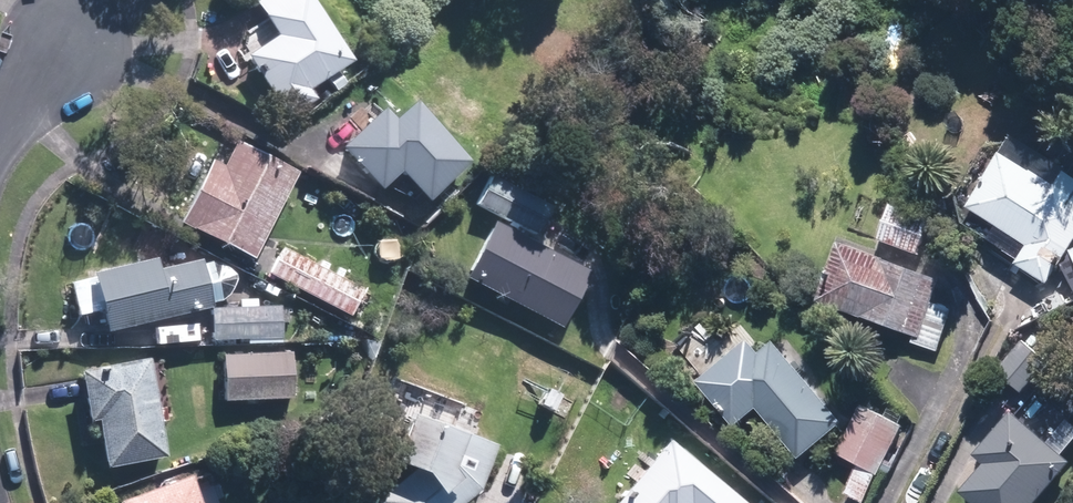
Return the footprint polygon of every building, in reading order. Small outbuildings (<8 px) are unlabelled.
[(275,36),(245,55),(286,119),(315,101),(307,88),(350,60),(312,0),(252,0),(275,36)] [(410,99),(391,118),(378,105),(335,147),(377,190),(397,171),(426,201),(469,159),(410,99)] [(252,259),(295,169),(232,140),(221,165),(207,158),(176,223),(252,259)] [(996,149),(963,205),(1022,241),(1009,264),(1043,284),(1072,235),(1072,172),(1061,164),(1050,182),(996,149)] [(549,205),(488,175),(474,204),(535,233),(549,205)] [(890,205),(877,240),(921,255),(933,220),(890,205)] [(589,271),(489,222),(461,279),(560,328),(589,271)] [(941,277),(839,242),(819,302),(917,336),(915,344),(940,352),(954,310),(932,302),(941,277)] [(366,288),(282,246),(267,275),(351,317),(366,288)] [(211,306),(200,258),(158,268),(155,255),(88,270),(102,331),(211,306)] [(280,305),(211,308),(212,340),(281,337),(280,305)] [(778,340),(763,353),(752,340),(700,382),(736,427),(760,408),(801,459),(845,423),(778,340)] [(1024,393),(1050,360),(1025,341),(1000,375),(1024,393)] [(290,351),(220,353),(222,399),(291,397),(290,351)] [(148,357),(76,370),(85,420),(95,419),(103,467),(165,456),(148,357)] [(865,405),(839,454),(877,475),(903,426),(865,405)] [(495,444),(405,410),(387,461),(410,469),(372,501),(374,502),(461,502),(478,489),(495,444)] [(1014,412),(976,454),(987,464),(960,493),(972,502),(1038,502),(1072,464),(1014,412)] [(665,437),(611,502),(745,502),(665,437)] [(857,468),(845,494),(864,502),(876,476),(857,468)] [(113,499),(114,502),(199,502),(189,474),(113,499)]
